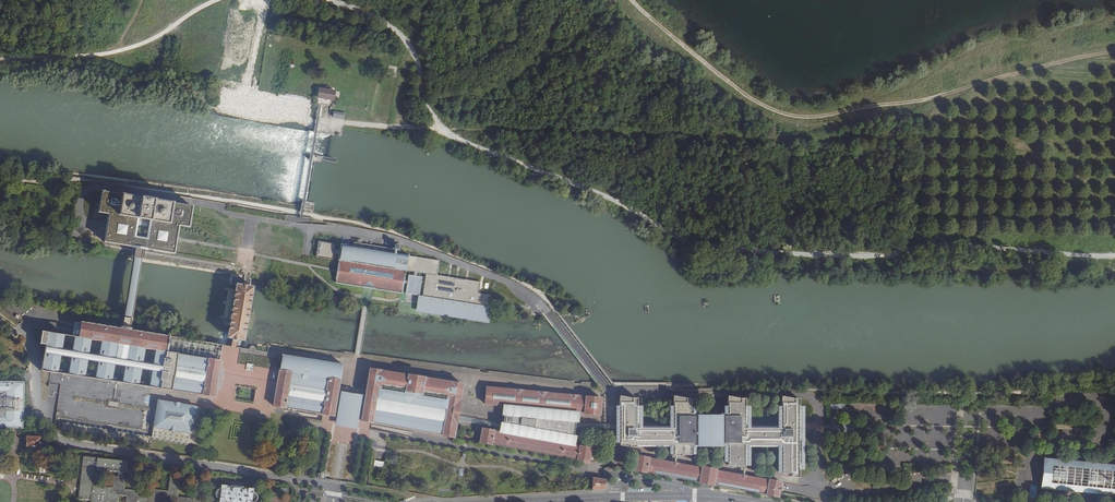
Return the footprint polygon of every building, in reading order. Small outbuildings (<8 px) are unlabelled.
[(319,85),(316,102),(332,105),(335,88),(319,85)] [(332,105),(316,102),(315,107),(319,108),(320,104),(329,106),(329,110),(331,110),(332,105)] [(344,120),(345,113),(334,111),(333,118),(344,120)] [(133,257),(141,259),(142,249),(174,254),(176,240),(179,226),(189,228),(192,207),(175,204),(123,195),(102,192),(98,213),(108,214),(104,242),(133,247),(132,257),(133,257)] [(334,253),(334,249),(335,244),(319,242),(316,256),(333,259),(334,253)] [(355,242),(354,246),(396,253),(397,249),(355,242)] [(341,244),(340,250),(340,254),(337,272),(335,283),(403,294),(406,270),(426,273),(422,296),(487,306),(489,294),(478,293),(480,281),(437,274),(439,260),(408,255),(408,254),(396,253),(354,246),(341,244)] [(408,274),(406,293),(420,295),(422,276),(408,274)] [(245,285),(237,283),(236,287),(235,288),(234,288),(234,289),(234,290),(235,291),(233,303),(232,303),(231,304),(231,305),(231,306),(232,307),(233,307),(230,321),(229,321),(228,322),(228,323),(228,324),(229,324),(230,325),(229,331),(228,331),(227,332),(226,333),(227,334),(228,335),(228,338),(231,338),(237,339),(245,340),(246,337),(247,337),(248,336),(248,335),(247,334),(246,333),(247,326),(248,326),(249,326),(250,325),(250,324),(249,323),(248,322),(250,309),(252,308),(253,308),(253,307),(253,305),(252,305),(251,305),(253,293),(254,293),(255,293),(255,292),(255,291),(255,290),(254,290),(253,289),(254,287),(245,285)] [(487,306),(422,296),(418,295),(416,312),(445,317),(489,324),(490,317),(491,307),(487,306)] [(60,322),(68,323),(68,315),(61,314),(60,322)] [(98,356),(89,354),(92,340),(78,338),(75,337),(72,352),(62,350),(64,337),(43,333),(41,343),(46,344),(41,370),(43,371),(58,373),(61,357),(71,359),(69,373),(85,376),(87,361),(99,363),(96,378),(112,381),(115,365),(126,367),(123,382),(139,384),(141,369),(154,371),(152,387),(215,397),(216,390),(220,367),(221,360),(220,360),(166,351),(168,336),(131,330),(131,328),(130,328),(130,325),(131,319),(123,317),(123,318),(122,318),(121,324),(122,324),(122,327),(120,326),(120,330),(117,344),(100,342),(98,356)] [(75,337),(78,338),(81,323),(75,322),(72,337),(75,337)] [(120,330),(81,323),(78,338),(117,344),(120,330)] [(166,351),(220,360),(222,346),(222,345),(179,338),(180,332),(169,331),(168,336),(166,351)] [(481,427),(480,429),(456,424),(457,420),(457,416),(463,384),(369,369),(366,391),(364,400),(361,399),(362,394),(341,391),(340,395),(337,395),(339,386),(342,365),(282,355),(274,406),(334,416),(335,412),(336,400),(339,401),(338,412),(337,416),(358,420),(358,416),(360,405),(363,405),(362,416),(361,421),(478,442),(491,445),(491,444),(588,461),(591,446),(574,443),(575,435),(572,435),(571,434),(573,422),(574,423),(576,423),(578,414),(599,416),(601,399),(485,387),(484,405),(501,407),(501,416),(503,416),(505,416),(504,423),(502,422),(500,422),(499,423),(499,427),(498,430),(481,427)] [(220,367),(216,390),(220,391),(221,390),(222,389),(222,387),(225,373),(224,373),(225,370),(224,369),(224,368),(223,367),(220,367)] [(23,429),(24,381),(0,381),(0,428),(23,429)] [(366,391),(339,386),(337,395),(340,395),(341,391),(362,394),(361,399),(364,400),(366,391)] [(619,404),(619,423),(619,428),(619,446),(626,447),(626,446),(629,446),(629,447),(635,447),(635,445),(672,445),(673,455),(679,456),(679,455),(682,455),(689,455),(689,446),(697,446),(697,440),(719,440),(719,446),(726,446),(726,465),(734,467),(734,465),(735,465),(735,466),(742,466),(742,446),(780,446),(780,473),(785,473),(789,473),(789,477),(796,478),(796,400),(793,400),(793,401),(791,401),(791,400),(779,398),(779,404),(780,404),(780,430),(743,429),(743,400),(739,400),(739,401),(738,401),(738,400),(726,398),(725,404),(727,404),(726,415),(719,415),(719,418),(697,418),(697,415),(689,415),(689,400),(685,400),(685,401),(683,401),(683,399),(672,397),(671,404),(672,404),(672,429),(635,429),(635,400),(631,399),(631,400),(630,400),(630,399),(619,397),(618,404),(619,404)] [(446,410),(377,398),(375,410),(444,421),(446,410)] [(195,439),(200,407),(195,406),(195,405),(157,399),(157,400),(152,399),(147,430),(141,429),(57,416),(56,425),(61,432),(193,453),(194,453),(195,444),(195,439)] [(358,420),(337,416),(336,423),(357,427),(358,420)] [(499,423),(457,416),(457,420),(499,427),(499,423)] [(39,437),(25,437),(25,448),(39,448),(39,437)] [(808,501),(816,501),(818,490),(817,490),(817,487),(781,480),(780,482),(637,456),(634,470),(647,473),(697,482),(706,483),(808,501)] [(113,477),(112,488),(92,485),(93,470),(127,473),(128,462),(83,457),(78,499),(89,501),(118,501),(119,496),(126,497),(126,501),(162,501),(167,501),(203,501),(206,481),(196,480),(194,498),(177,496),(179,478),(169,476),(167,490),(153,489),(152,497),(140,495),(141,492),(122,490),(124,479),(113,477)] [(1043,459),(1040,490),(1114,498),(1114,466),(1043,459)] [(318,478),(325,479),(326,475),(324,474),(325,467),(322,467),(319,466),(318,478)] [(605,480),(603,480),(593,478),(593,479),(589,479),(589,481),(589,489),(592,489),(592,490),(605,489),(605,480)] [(221,487),(221,490),(218,490),(216,491),(215,492),(215,494),(215,496),(216,498),(217,499),(220,499),(219,501),(251,501),(252,501),(253,500),(254,498),(253,496),(252,493),(252,490),(242,489),(242,488),(232,487),(232,488),(221,487)]
